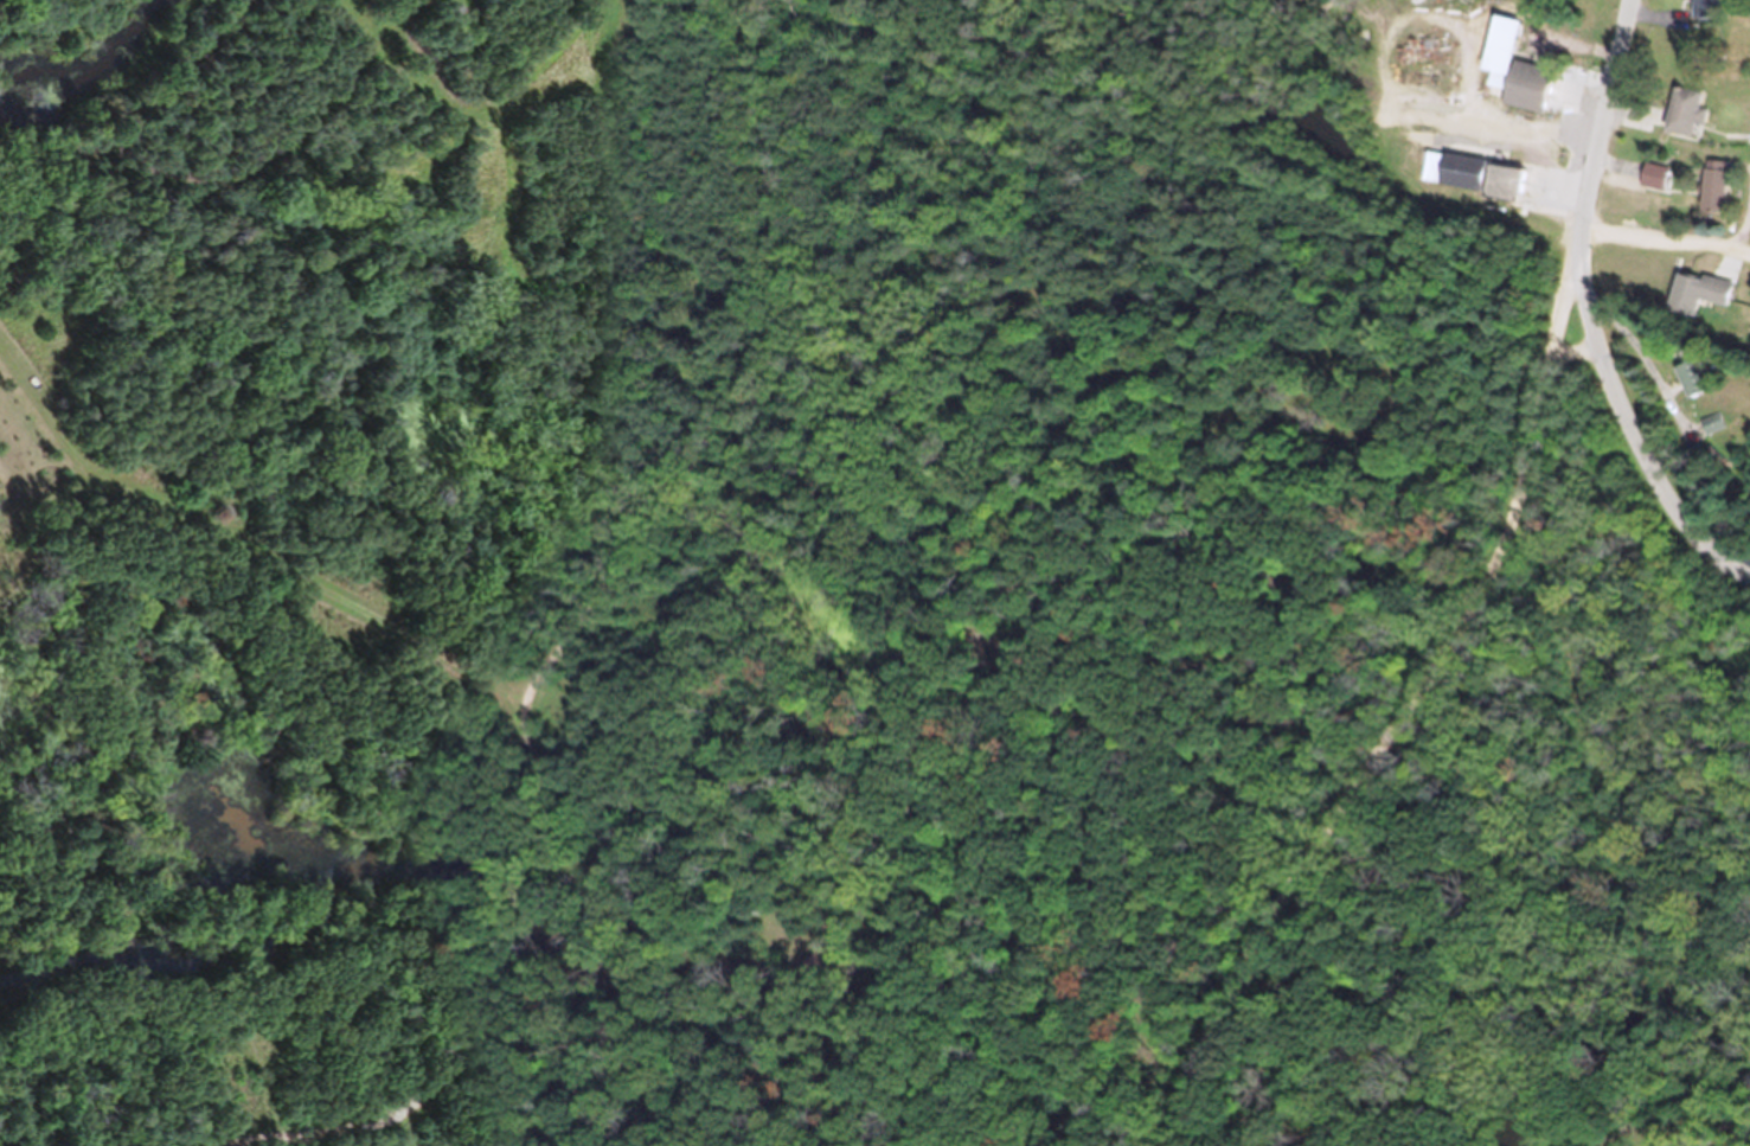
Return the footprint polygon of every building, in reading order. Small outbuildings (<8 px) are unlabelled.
[(1690,25),(1720,25),(1720,0),(1690,0),(1690,25)] [(1478,78),(1487,80),(1484,94),(1501,97),(1498,112),(1538,119),(1545,81),(1508,74),(1516,28),(1489,23),(1478,78)] [(1661,137),(1690,145),(1694,132),(1700,134),(1704,117),(1696,115),(1700,101),(1673,94),(1661,137)] [(1419,191),(1516,207),(1521,176),(1424,159),(1419,191)] [(1698,221),(1721,221),(1721,177),(1698,177),(1698,221)] [(1691,325),(1695,308),(1723,314),(1728,291),(1673,279),(1665,319),(1691,325)]
